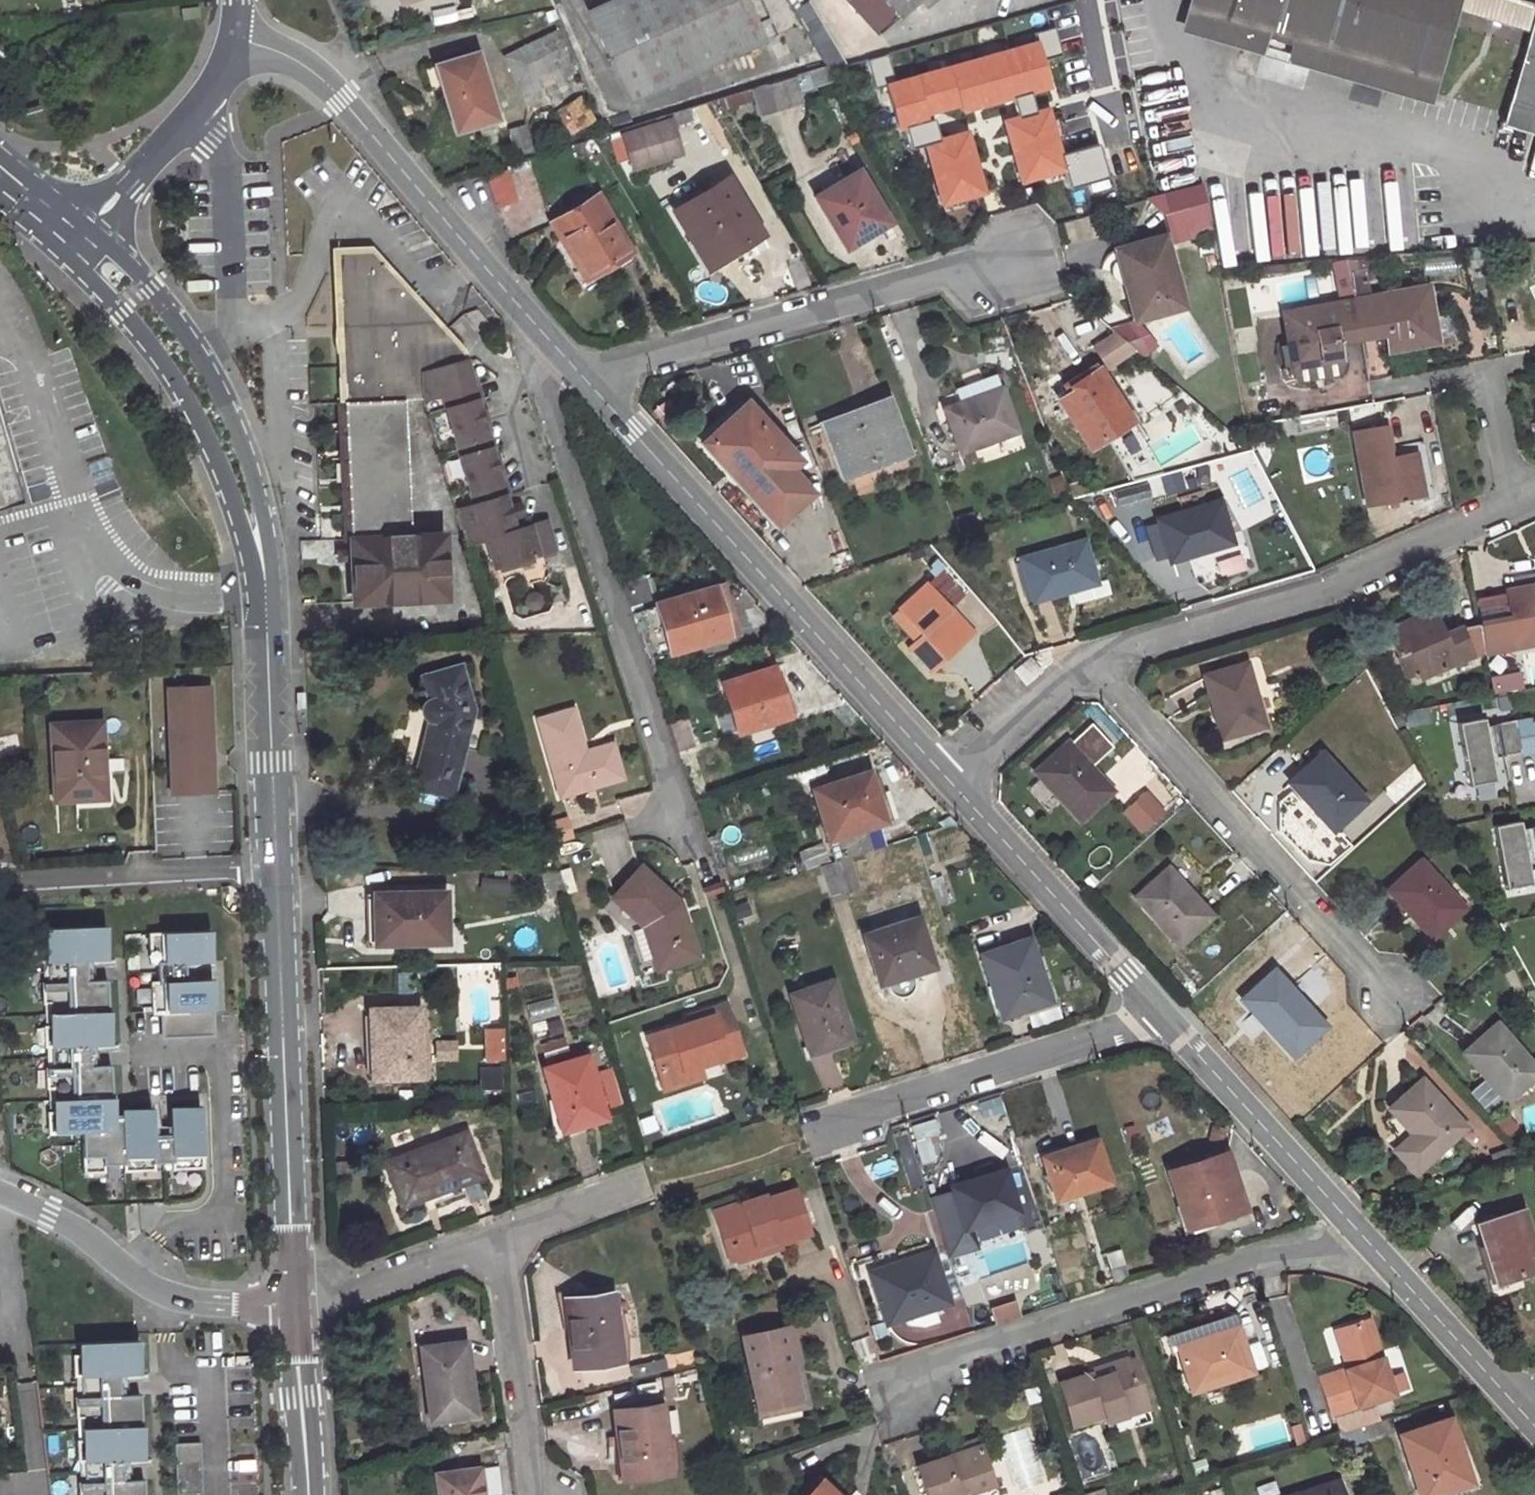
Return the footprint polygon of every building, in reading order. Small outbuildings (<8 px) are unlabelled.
[(587,11),(629,101),(763,40),(745,0),(611,0),(587,11)] [(879,35),(917,0),(925,9),(934,0),(847,0),(879,35)] [(1519,0),(1198,0),(1195,10),(1410,73),(1407,84),(1435,92),(1459,12),(1528,32),(1504,113),(1530,120),(1534,109),(1534,5),(1519,0)] [(554,31),(502,56),(522,97),(541,87),(536,76),(549,70),(555,80),(572,71),(569,63),(554,31)] [(475,52),(436,64),(442,86),(440,86),(454,132),(496,119),(475,52)] [(807,71),(794,75),(799,90),(812,86),(807,71)] [(753,88),(761,113),(802,100),(799,90),(794,75),(753,88)] [(983,94),(930,105),(941,162),(964,157),(963,151),(994,144),(983,94)] [(579,95),(562,106),(565,111),(557,115),(563,125),(570,119),(577,131),(595,120),(579,95)] [(672,124),(626,139),(636,166),(681,152),(672,124)] [(495,204),(513,199),(505,170),(486,177),(495,204)] [(857,171),(813,198),(842,245),(886,218),(857,171)] [(726,178),(674,211),(707,266),(759,234),(726,178)] [(1187,206),(1170,211),(1176,236),(1209,227),(1201,184),(1183,189),(1187,206)] [(596,194),(550,222),(562,241),(567,239),(589,276),(631,251),(596,194)] [(1161,235),(1117,247),(1120,258),(1116,262),(1114,265),(1113,270),(1114,274),(1115,277),(1119,281),(1123,283),(1127,284),(1137,320),(1181,307),(1161,235)] [(335,252),(339,319),(342,400),(402,398),(423,397),(385,265),(371,250),(335,252)] [(507,506),(461,350),(385,265),(423,397),(465,544),(485,538),(493,566),(554,547),(546,519),(514,529),(510,518),(519,515),(515,503),(507,506)] [(1388,350),(1437,341),(1432,312),(1421,314),(1415,288),(1368,296),(1365,279),(1350,282),(1351,287),(1359,328),(1382,324),(1388,350)] [(1421,314),(1432,312),(1427,285),(1415,288),(1421,314)] [(1291,368),(1340,358),(1335,332),(1359,328),(1351,287),(1335,289),(1338,302),(1291,310),(1296,336),(1285,338),(1291,368)] [(1280,312),(1285,338),(1296,336),(1291,310),(1280,312)] [(1098,368),(1054,395),(1087,446),(1130,419),(1098,368)] [(1000,388),(943,407),(957,451),(1015,431),(1000,388)] [(885,397),(820,422),(841,474),(859,467),(861,471),(907,454),(885,397)] [(406,462),(403,402),(402,398),(342,400),(351,602),(444,597),(441,534),(409,535),(406,462)] [(705,443),(775,519),(804,492),(791,478),(797,473),(788,463),(792,460),(745,407),(705,443)] [(1380,428),(1353,432),(1363,493),(1365,505),(1421,496),(1413,453),(1386,458),(1380,428)] [(19,506),(0,438),(0,511),(19,506)] [(409,535),(441,534),(419,460),(406,462),(409,535)] [(1220,501),(1159,519),(1170,560),(1231,542),(1220,501)] [(1082,542),(1021,558),(1033,600),(1072,589),(1076,603),(1108,594),(1104,580),(1094,582),(1082,542)] [(1502,579),(1509,618),(1479,624),(1484,653),(1534,645),(1534,572),(1502,579)] [(657,598),(651,580),(623,589),(629,606),(657,598)] [(712,585),(727,636),(736,633),(722,582),(712,585)] [(915,639),(906,647),(930,672),(973,633),(925,582),(896,607),(921,634),(915,639)] [(712,585),(654,602),(655,604),(668,649),(669,652),(727,636),(712,585)] [(668,649),(655,604),(633,611),(647,656),(668,649)] [(921,634),(896,607),(890,613),(915,639),(921,634)] [(1432,610),(1385,629),(1397,655),(1409,650),(1419,672),(1422,678),(1471,656),(1484,653),(1479,624),(1460,627),(1443,634),(1432,610)] [(1409,650),(1397,655),(1407,678),(1419,672),(1409,650)] [(1245,664),(1204,676),(1221,736),(1262,725),(1245,664)] [(771,667),(720,682),(736,732),(786,716),(777,686),(771,667)] [(457,668),(422,677),(428,698),(424,702),(421,707),(421,713),(422,715),(425,720),(429,722),(417,771),(452,779),(469,710),(457,668)] [(219,759),(215,683),(172,685),(178,789),(220,787),(219,759)] [(783,684),(777,686),(786,716),(793,714),(783,684)] [(535,719),(558,798),(623,779),(612,743),(584,751),(572,707),(535,719)] [(729,711),(714,715),(720,735),(734,731),(729,711)] [(699,736),(693,714),(666,722),(676,751),(693,746),(691,739),(699,736)] [(1482,714),(1456,718),(1468,782),(1493,777),(1489,753),(1486,739),(1499,737),(1501,751),(1519,747),(1514,721),(1514,720),(1484,725),(1482,714)] [(1519,747),(1520,750),(1534,747),(1534,721),(1532,722),(1531,718),(1514,721),(1519,747)] [(1067,741),(1035,770),(1078,818),(1110,789),(1078,753),(1085,747),(1093,756),(1112,738),(1095,719),(1075,737),(1077,740),(1071,745),(1067,741)] [(100,725),(51,726),(55,801),(96,799),(95,764),(102,764),(100,725)] [(1486,739),(1489,753),(1501,751),(1499,737),(1486,739)] [(1321,753),(1288,782),(1331,829),(1362,800),(1321,753)] [(96,799),(103,799),(102,764),(95,764),(96,799)] [(452,779),(417,771),(414,783),(448,792),(452,779)] [(862,781),(870,778),(867,771),(860,774),(862,781)] [(860,774),(810,788),(827,840),(884,821),(870,778),(862,781),(860,774)] [(1140,833),(1165,813),(1146,790),(1121,810),(1140,833)] [(551,843),(571,836),(565,818),(546,824),(551,843)] [(1492,824),(1504,887),(1507,886),(1507,885),(1526,882),(1526,883),(1529,882),(1525,858),(1522,844),(1534,842),(1534,843),(1534,823),(1519,826),(1518,819),(1492,824)] [(1525,858),(1534,856),(1534,843),(1534,842),(1522,844),(1525,858)] [(819,867),(829,897),(859,886),(849,857),(819,867)] [(1420,861),(1388,890),(1430,936),(1461,906),(1420,861)] [(696,957),(678,901),(641,867),(614,896),(645,925),(661,969),(696,957)] [(1209,915),(1166,868),(1135,897),(1178,944),(1209,915)] [(539,869),(546,897),(565,892),(559,869),(539,869)] [(948,901),(943,885),(932,888),(938,905),(948,901)] [(443,889),(371,891),(373,944),(444,942),(443,889)] [(917,918),(863,935),(879,982),(931,966),(917,918)] [(103,927),(46,930),(46,942),(39,942),(40,962),(47,962),(48,984),(41,984),(42,1004),(49,1004),(50,1027),(43,1028),(44,1047),(50,1047),(51,1069),(45,1069),(46,1089),(52,1089),(53,1113),(47,1114),(48,1134),(81,1132),(83,1173),(103,1172),(102,1165),(123,1164),(123,1171),(152,1170),(152,1163),(171,1162),(171,1169),(201,1168),(198,1109),(168,1110),(169,1135),(150,1136),(149,1111),(120,1112),(120,1116),(111,1116),(108,1067),(89,1068),(88,1045),(108,1045),(105,981),(85,982),(84,960),(104,959),(103,927)] [(208,932),(148,935),(150,964),(157,964),(158,983),(150,983),(151,1013),(211,1010),(210,981),(184,982),(183,963),(209,962),(208,932)] [(1028,939),(981,954),(1001,1016),(1047,1000),(1028,939)] [(1273,970),(1241,999),(1291,1055),(1323,1026),(1273,970)] [(829,979),(788,993),(805,1046),(823,1039),(825,1046),(848,1039),(829,979)] [(531,1022),(556,1015),(552,999),(526,1007),(531,1022)] [(697,1067),(720,1059),(722,1063),(741,1056),(724,1006),(688,1018),(690,1025),(671,1031),(675,1043),(652,1050),(663,1084),(685,1077),(684,1071),(697,1067)] [(418,1007),(368,1008),(371,1078),(420,1075),(418,1007)] [(1463,1052),(1506,1099),(1534,1074),(1534,1068),(1495,1024),(1463,1052)] [(501,1029),(483,1030),(485,1061),(503,1060),(501,1029)] [(671,1031),(648,1038),(652,1050),(675,1043),(671,1031)] [(823,1039),(805,1046),(808,1053),(825,1046),(823,1039)] [(586,1055),(541,1067),(560,1131),(604,1117),(586,1055)] [(685,1077),(698,1073),(697,1067),(684,1071),(685,1077)] [(1420,1080),(1389,1108),(1432,1155),(1462,1127),(1420,1080)] [(463,1130),(384,1160),(401,1205),(480,1174),(463,1130)] [(1095,1139),(1041,1156),(1054,1198),(1108,1181),(1095,1139)] [(1225,1152),(1170,1170),(1186,1219),(1210,1212),(1211,1218),(1243,1208),(1225,1152)] [(1003,1168),(949,1185),(963,1227),(1016,1211),(1003,1168)] [(795,1187),(742,1205),(744,1212),(717,1221),(723,1241),(732,1238),(736,1254),(809,1231),(795,1187)] [(740,1201),(713,1210),(717,1221),(744,1212),(742,1205),(740,1201)] [(1477,1222),(1495,1282),(1534,1270),(1534,1255),(1521,1210),(1477,1222)] [(1210,1212),(1186,1219),(1188,1226),(1211,1218),(1210,1212)] [(723,1241),(728,1257),(736,1254),(732,1238),(723,1241)] [(898,1269),(871,1278),(884,1321),(947,1302),(931,1251),(896,1262),(898,1269)] [(868,1271),(871,1278),(898,1269),(896,1262),(868,1271)] [(610,1291),(562,1297),(571,1366),(620,1359),(615,1323),(610,1291)] [(1013,1303),(989,1310),(994,1324),(1018,1316),(1013,1303)] [(1196,1337),(1244,1321),(1241,1311),(1167,1336),(1170,1345),(1175,1344),(1196,1337)] [(1331,1412),(1395,1392),(1369,1316),(1343,1324),(1355,1365),(1346,1368),(1320,1376),(1331,1412)] [(797,1357),(789,1321),(740,1332),(757,1405),(798,1396),(790,1358),(797,1357)] [(1175,1344),(1189,1390),(1259,1367),(1244,1321),(1196,1337),(1175,1344)] [(615,1323),(620,1359),(629,1358),(624,1322),(615,1323)] [(1334,1327),(1346,1368),(1355,1365),(1343,1324),(1341,1324),(1334,1327)] [(79,1343),(79,1355),(73,1356),(74,1377),(80,1376),(81,1397),(75,1398),(76,1419),(82,1418),(83,1440),(77,1441),(77,1462),(84,1462),(85,1482),(78,1483),(79,1494),(144,1494),(143,1480),(123,1481),(123,1460),(142,1459),(140,1395),(120,1396),(119,1375),(139,1374),(137,1341),(79,1343)] [(459,1341),(418,1346),(427,1417),(473,1412),(469,1381),(465,1382),(459,1341)] [(1104,1418),(1122,1413),(1121,1407),(1145,1399),(1131,1355),(1107,1363),(1109,1371),(1091,1376),(1090,1371),(1058,1382),(1070,1423),(1102,1412),(1104,1418)] [(790,1358),(798,1396),(804,1395),(797,1357),(790,1358)] [(1106,1363),(1089,1368),(1090,1371),(1091,1376),(1109,1371),(1107,1363),(1106,1363)] [(798,1396),(757,1405),(757,1406),(759,1412),(800,1403),(798,1396)] [(1145,1399),(1121,1407),(1122,1413),(1147,1405),(1145,1399)] [(660,1404),(612,1409),(621,1477),(668,1472),(664,1436),(660,1404)] [(1397,1434),(1418,1494),(1437,1494),(1471,1484),(1449,1418),(1397,1434)] [(1364,1439),(1383,1433),(1379,1419),(1360,1425),(1364,1439)] [(1338,1432),(1345,1455),(1367,1447),(1364,1439),(1360,1425),(1338,1432)] [(1305,1442),(1301,1430),(1292,1433),(1294,1439),(1296,1445),(1305,1442)] [(174,1434),(176,1494),(202,1493),(200,1433),(174,1434)] [(664,1436),(668,1472),(678,1471),(673,1435),(664,1436)] [(945,1454),(979,1443),(977,1436),(943,1447),(945,1454)] [(990,1482),(979,1443),(945,1454),(913,1464),(923,1494),(949,1494),(990,1482)] [(435,1473),(438,1494),(479,1494),(475,1467),(435,1473)] [(786,1494),(837,1494),(838,1494),(812,1470),(786,1494)] [(1294,1494),(1347,1494),(1341,1480),(1294,1494)]
